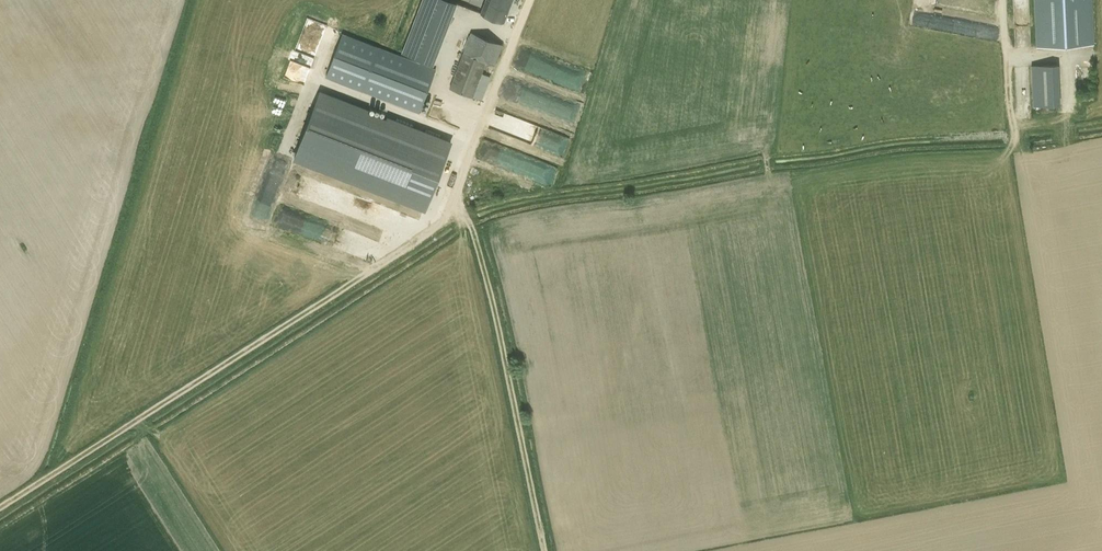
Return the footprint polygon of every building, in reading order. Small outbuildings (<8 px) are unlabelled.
[(481,13),(504,22),(513,0),(485,0),(485,1),(482,0),(448,0),(438,24),(451,29),(461,6),(480,13),(481,13)] [(1036,48),(1094,45),(1092,0),(1033,0),(1036,48)] [(448,36),(435,30),(429,28),(416,62),(379,48),(379,47),(342,34),(325,78),(362,92),(419,114),(436,69),(448,36)] [(503,45),(471,33),(449,89),(472,98),(486,63),(495,66),(502,46),(503,45)] [(559,79),(559,64),(547,64),(547,79),(559,79)] [(1058,64),(1031,65),(1032,107),(1060,105),(1058,64)] [(560,72),(560,86),(583,87),(583,73),(560,72)] [(425,208),(441,167),(450,143),(319,93),(315,103),(316,103),(299,148),(298,148),(294,158),(425,208)] [(563,102),(557,116),(569,121),(575,108),(563,102)] [(558,153),(565,135),(496,110),(490,128),(558,153)] [(551,165),(482,140),(476,156),(545,181),(551,165)] [(399,232),(404,216),(327,192),(322,207),(399,232)] [(374,261),(379,244),(260,207),(256,219),(331,242),(330,247),(374,261)]
